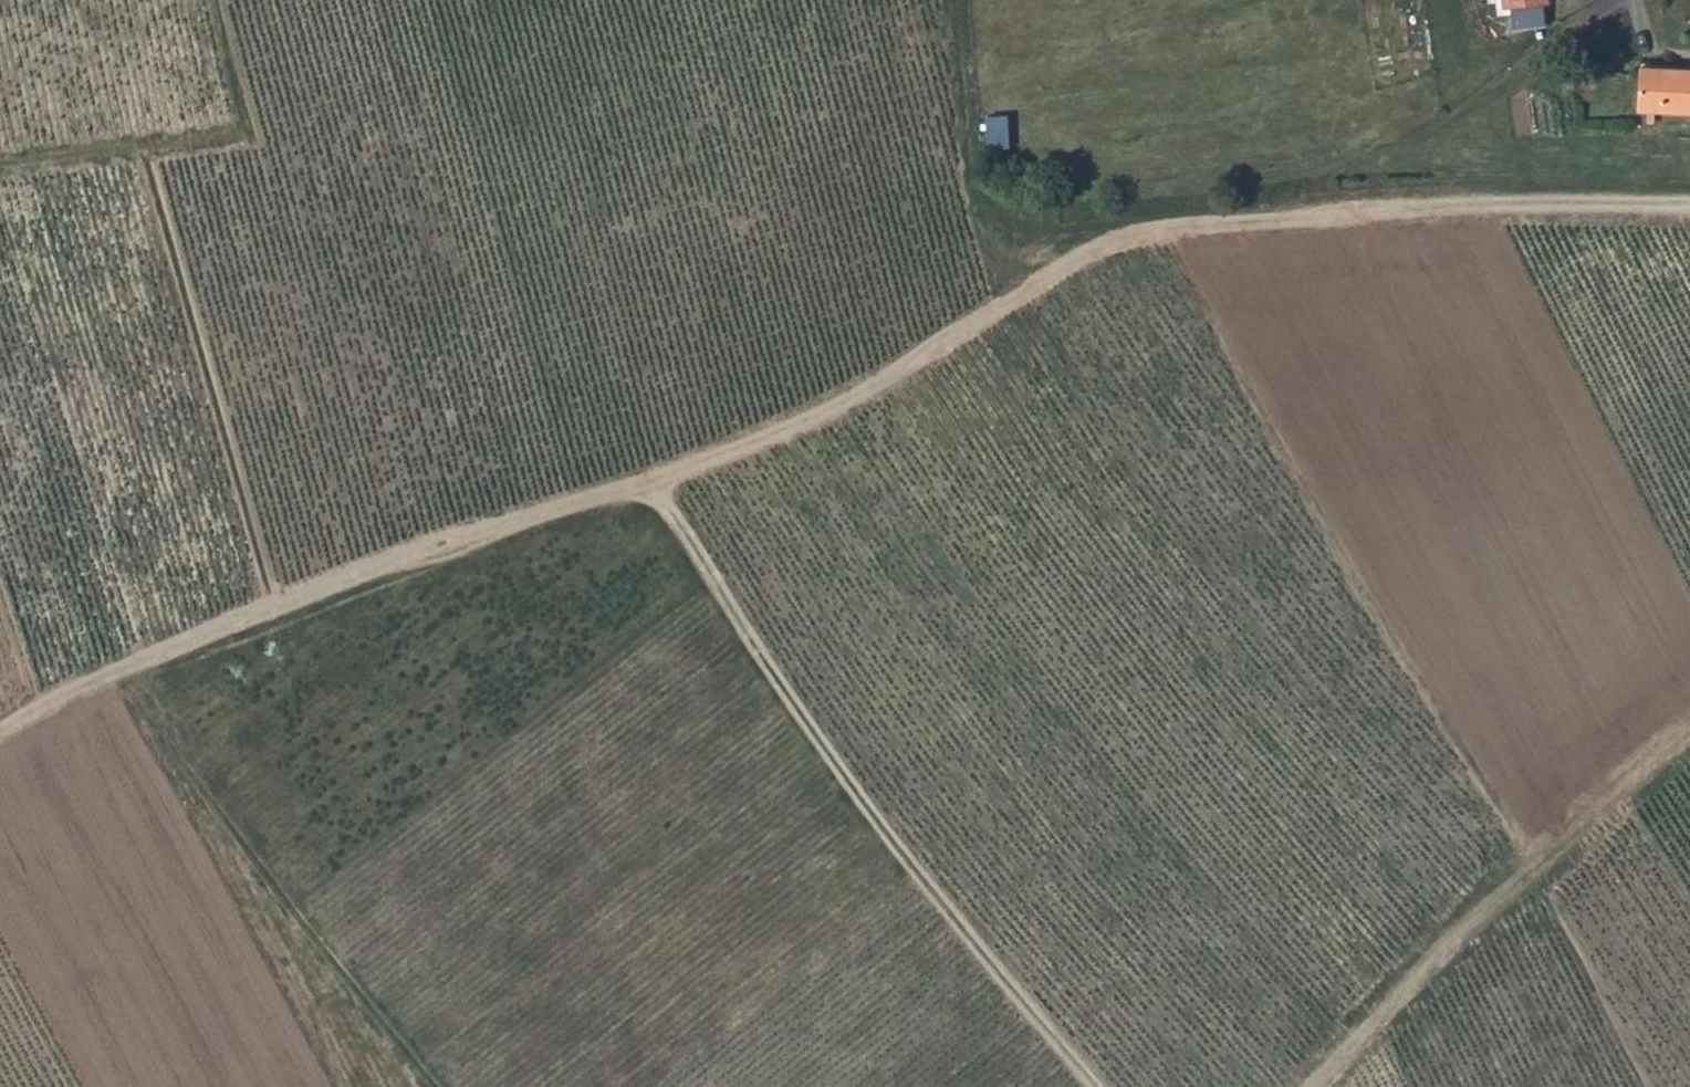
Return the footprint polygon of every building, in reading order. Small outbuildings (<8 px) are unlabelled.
[(1644,109),(1689,111),(1689,68),(1645,66),(1644,109)] [(992,149),(1017,150),(1018,116),(993,115),(992,149)]
